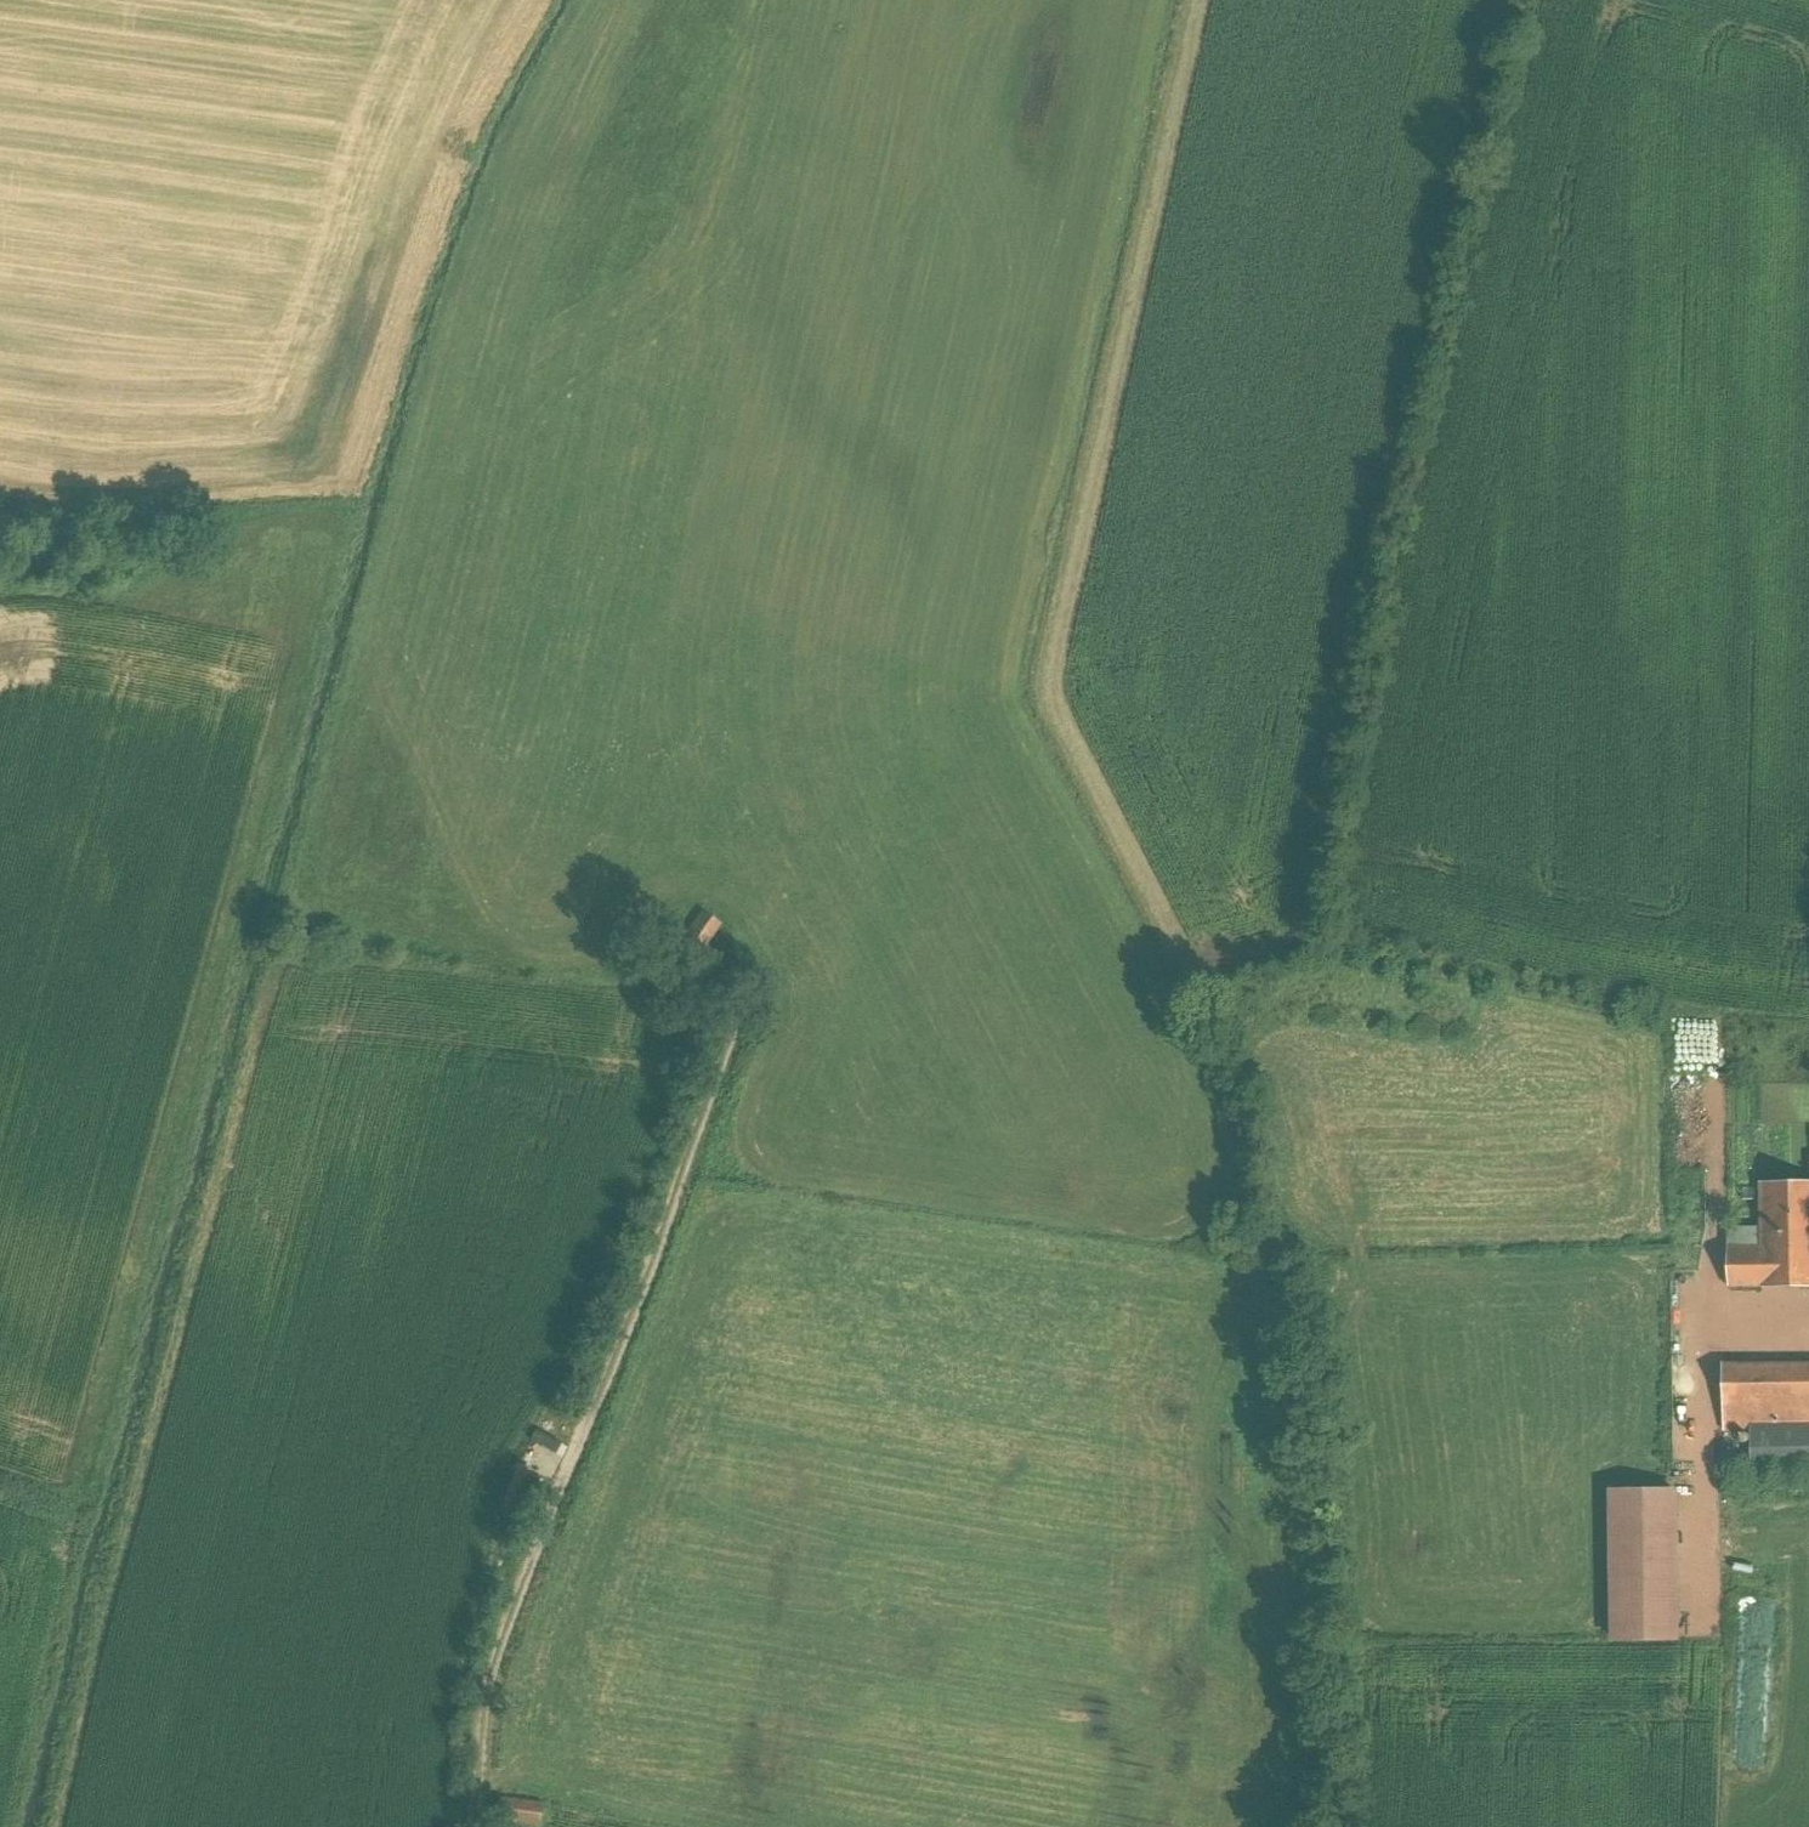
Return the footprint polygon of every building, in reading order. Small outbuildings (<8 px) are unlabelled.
[(720,923),(704,912),(687,936),(704,947),(720,923)] [(1761,1183),(1762,1228),(1728,1229),(1729,1287),(1763,1287),(1763,1288),(1808,1287),(1808,1182),(1761,1183)] [(1723,1366),(1724,1429),(1751,1429),(1752,1469),(1808,1468),(1808,1364),(1723,1366)] [(1675,1490),(1613,1491),(1614,1640),(1677,1639),(1675,1490)]
